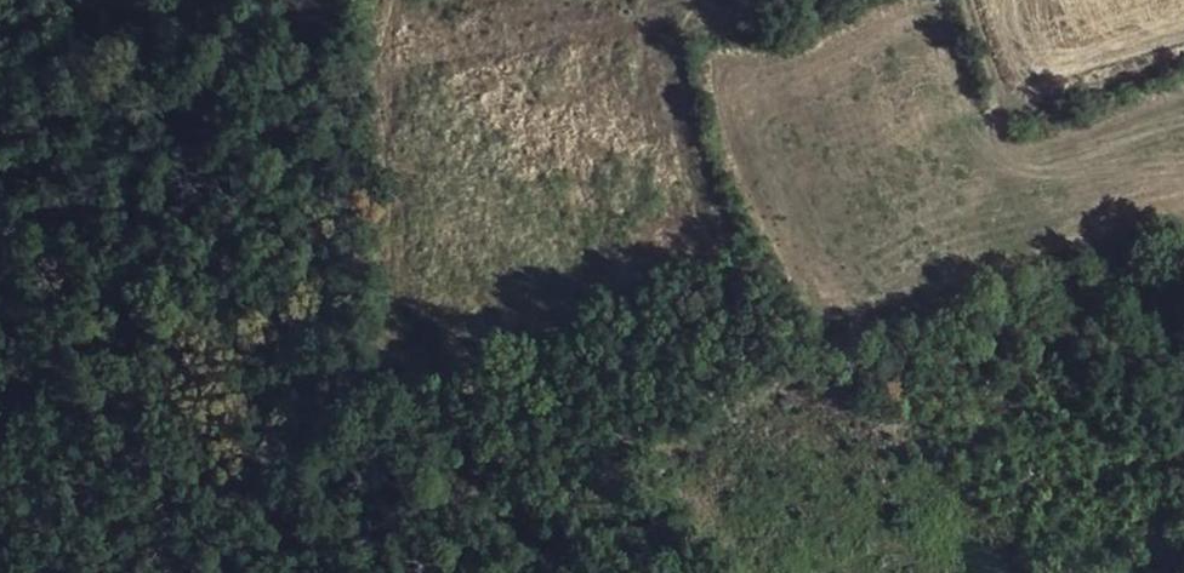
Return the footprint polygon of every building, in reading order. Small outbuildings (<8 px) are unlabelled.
[(365,259),(364,244),(346,247),(348,261),(365,259)]
